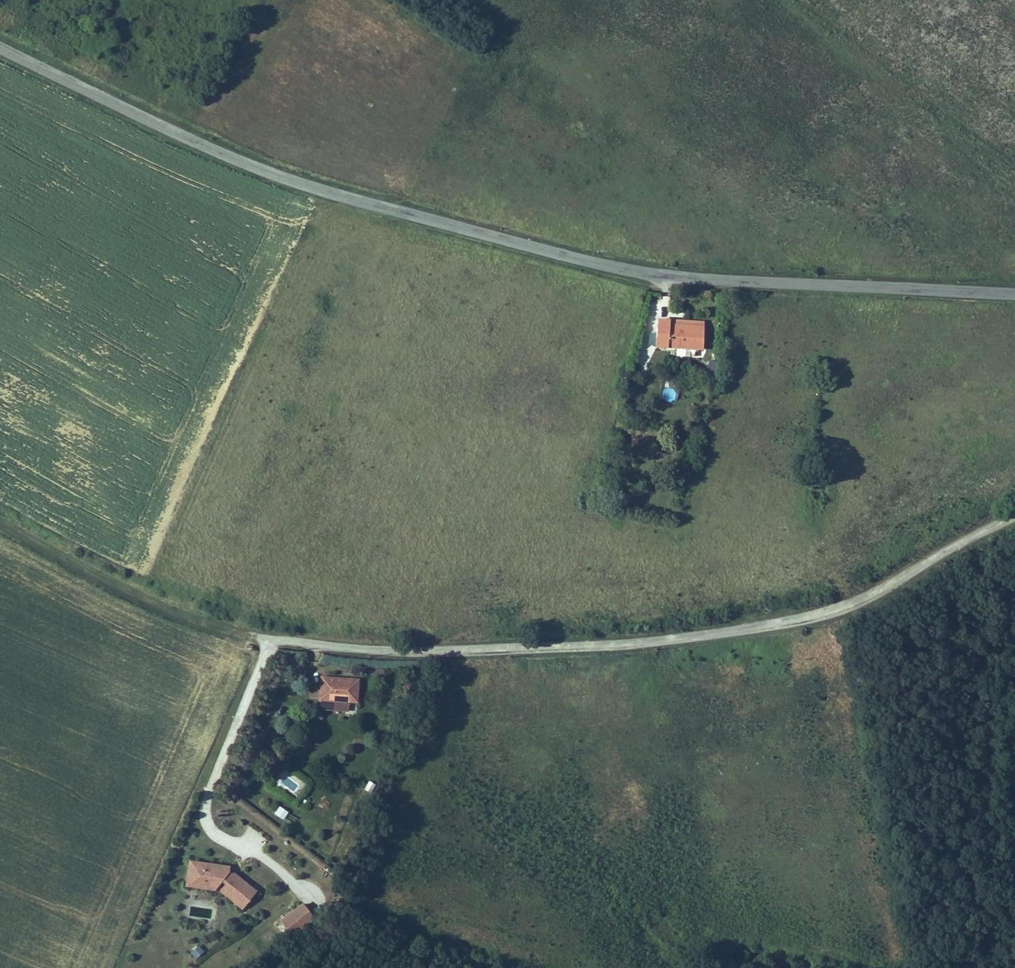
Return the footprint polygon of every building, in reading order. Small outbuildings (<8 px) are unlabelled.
[(709,356),(711,334),(676,332),(676,328),(664,327),(662,353),(709,356)] [(708,377),(717,377),(718,362),(708,362),(708,377)] [(304,680),(302,696),(351,701),(353,678),(315,674),(314,681),(304,680)] [(371,794),(376,785),(369,781),(364,790),(371,794)] [(275,814),(285,819),(289,811),(278,806),(275,814)] [(204,890),(205,882),(191,880),(193,863),(187,862),(184,887),(204,890)] [(226,868),(193,863),(191,880),(205,882),(204,890),(211,891),(219,881),(223,885),(218,892),(239,909),(253,892),(231,875),(230,877),(228,879),(224,875),(226,873),(226,868)] [(279,922),(291,938),(315,919),(302,903),(279,922)] [(198,945),(190,952),(196,960),(204,952),(198,945)]
